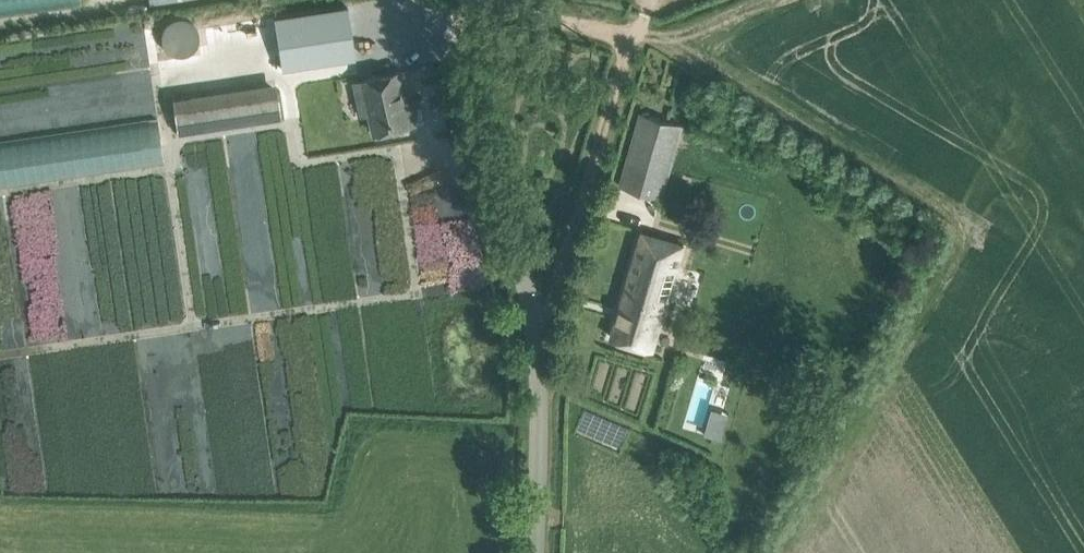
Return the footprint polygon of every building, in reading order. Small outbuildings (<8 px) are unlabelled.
[(73,0),(0,0),(0,13),(73,0)] [(275,18),(282,69),(356,58),(349,7),(275,18)] [(187,14),(165,28),(180,50),(201,37),(187,14)] [(361,80),(374,133),(408,125),(400,90),(406,88),(401,71),(361,80)] [(181,129),(287,118),(283,82),(178,93),(181,129)] [(622,186),(661,198),(682,124),(643,112),(622,186)] [(612,336),(654,349),(685,243),(643,231),(612,336)]
